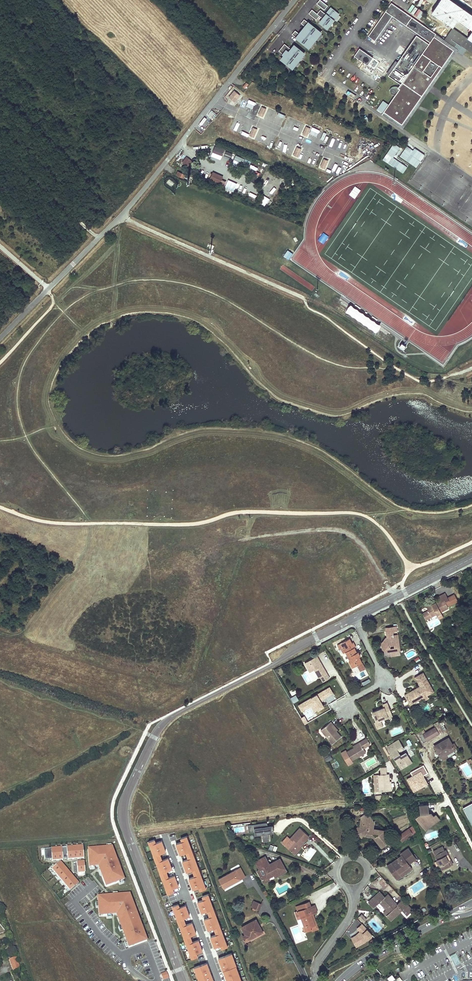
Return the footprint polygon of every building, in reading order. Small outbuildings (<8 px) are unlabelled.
[(320,0),(319,0),(316,3),(324,10),(327,5),(320,0)] [(452,0),(440,0),(431,13),(452,27),(457,19),(471,29),(471,14),(452,0)] [(392,15),(414,31),(420,23),(419,22),(391,2),(368,36),(374,41),(392,15)] [(311,9),(308,13),(316,20),(319,16),(322,19),(319,22),(326,28),(333,20),(331,19),(333,16),(335,18),(338,14),(330,8),(325,14),(320,9),(316,14),(311,9)] [(319,31),(303,19),(300,23),(306,27),(307,28),(304,32),(314,40),(317,36),(316,35),(319,31)] [(417,33),(430,42),(434,36),(435,33),(422,24),(416,32),(417,33)] [(452,27),(442,42),(434,36),(430,42),(429,43),(426,47),(437,55),(433,61),(441,67),(453,50),(452,49),(456,43),(471,54),(471,43),(466,39),(452,27)] [(314,40),(304,32),(301,36),(300,35),(294,30),(291,34),(307,46),(310,43),(311,44),(314,40)] [(430,42),(417,33),(416,35),(429,43),(430,42)] [(401,125),(441,67),(433,61),(437,55),(426,47),(429,43),(416,35),(397,62),(388,75),(400,84),(398,87),(396,86),(393,87),(390,88),(389,91),(390,92),(393,93),(396,92),(390,101),(383,112),(401,125)] [(284,44),(281,47),(296,60),(299,56),(300,57),(304,53),(295,47),(292,50),(291,49),(284,44)] [(296,60),(281,47),(278,50),(284,55),(285,56),(282,60),(292,68),(295,64),(294,63),(296,60)] [(372,57),(359,48),(354,56),(367,65),(372,57)] [(233,101),(238,95),(233,90),(228,97),(233,101)] [(383,112),(390,101),(384,98),(377,108),(383,112)] [(283,141),(278,149),(287,153),(291,145),(283,141)] [(224,149),(216,146),(212,156),(220,160),(224,149)] [(413,151),(406,146),(400,156),(416,167),(424,155),(415,149),(413,151)] [(224,157),(230,159),(232,153),(226,151),(224,157)] [(407,167),(386,153),(382,159),(403,173),(407,167)] [(245,159),(236,155),(232,163),(242,167),(245,159)] [(182,162),(187,167),(192,161),(186,157),(182,162)] [(332,161),(328,168),(335,171),(338,164),(332,161)] [(223,174),(214,170),(210,177),(220,182),(218,184),(224,187),(226,182),(221,180),(223,174)] [(354,186),(350,195),(354,197),(356,193),(357,194),(359,189),(354,186)] [(263,195),(260,203),(266,205),(268,197),(263,195)] [(284,256),(289,259),(293,253),(288,249),(284,256)] [(458,602),(455,595),(448,598),(446,594),(438,598),(440,602),(428,608),(430,611),(428,612),(422,615),(426,621),(436,616),(441,613),(448,610),(447,607),(458,602)] [(396,626),(392,627),(392,631),(385,632),(386,639),(383,639),(381,643),(381,649),(385,653),(389,652),(390,656),(394,656),(394,653),(396,651),(398,651),(396,626)] [(351,668),(362,662),(359,657),(356,652),(354,647),(352,643),(344,647),(340,649),(342,653),(344,652),(349,661),(348,662),(351,668)] [(303,664),(309,673),(313,671),(317,678),(326,673),(316,656),(303,664)] [(432,690),(421,671),(412,676),(418,686),(404,694),(409,703),(432,690)] [(333,693),(330,687),(317,694),(321,700),(333,693)] [(321,700),(317,694),(297,705),(302,713),(311,707),(314,712),(324,706),(321,700)] [(391,715),(386,702),(381,704),(382,707),(372,712),(375,722),(373,722),(376,728),(381,726),(379,720),(391,715)] [(443,719),(436,723),(439,728),(442,732),(445,730),(442,725),(446,723),(443,719)] [(320,730),(331,744),(340,737),(335,731),(331,727),(333,725),(330,722),(320,730)] [(424,730),(420,733),(417,735),(423,744),(442,732),(439,728),(427,735),(424,730)] [(370,745),(366,739),(358,743),(359,744),(353,748),(347,752),(352,761),(366,753),(363,749),(370,745)] [(434,747),(437,752),(440,758),(447,754),(453,750),(454,749),(451,745),(447,739),(434,747)] [(397,740),(387,747),(401,769),(409,764),(406,760),(408,759),(405,752),(399,756),(397,752),(402,748),(397,740)] [(423,765),(417,769),(419,773),(420,772),(422,776),(427,773),(423,765)] [(419,773),(417,769),(410,773),(412,777),(407,780),(414,792),(427,784),(422,776),(420,772),(419,773)] [(380,775),(377,775),(379,791),(391,791),(391,787),(389,787),(389,782),(389,775),(386,775),(380,775)] [(463,808),(471,825),(471,803),(463,808)] [(426,821),(430,825),(439,817),(435,813),(433,815),(430,813),(429,814),(427,812),(427,804),(419,804),(420,812),(415,816),(420,822),(426,821)] [(361,816),(361,821),(369,822),(369,818),(371,818),(367,812),(361,816)] [(358,825),(358,827),(359,827),(362,827),(362,831),(359,833),(362,837),(366,834),(372,835),(373,833),(378,834),(374,837),(380,845),(385,841),(387,844),(390,841),(383,831),(373,829),(374,823),(371,818),(369,818),(369,822),(361,821),(360,825),(358,825)] [(267,826),(267,823),(248,825),(249,832),(254,832),(262,831),(262,834),(263,841),(269,840),(268,833),(267,826)] [(301,845),(309,836),(300,828),(290,838),(288,836),(282,843),(295,854),(300,848),(297,846),(299,844),(301,845)] [(413,834),(410,829),(406,832),(405,833),(408,838),(413,834)] [(408,838),(405,833),(406,832),(405,831),(398,836),(402,841),(408,838)] [(189,839),(187,836),(181,838),(182,841),(176,844),(180,854),(186,852),(189,859),(183,861),(187,872),(193,870),(195,876),(189,878),(193,890),(199,887),(200,891),(207,888),(205,884),(204,885),(201,874),(199,867),(198,867),(194,857),(195,857),(192,849),(192,850),(188,840),(189,839)] [(154,839),(148,842),(150,845),(154,855),(153,856),(156,863),(157,863),(160,873),(162,880),(163,880),(167,890),(166,890),(168,895),(174,892),(173,889),(179,887),(175,875),(169,878),(166,871),(172,869),(168,858),(162,860),(160,854),(166,852),(161,841),(156,843),(154,839)] [(82,847),(44,850),(45,862),(83,859),(82,847)] [(434,851),(438,860),(440,864),(443,870),(453,865),(445,850),(443,847),(434,851)] [(112,848),(88,850),(90,868),(99,867),(99,868),(105,887),(123,880),(112,848)] [(401,875),(399,872),(409,865),(408,864),(412,861),(410,857),(413,855),(408,848),(401,853),(402,855),(387,865),(397,879),(401,875)] [(268,877),(274,874),(275,873),(276,874),(280,872),(281,873),(286,871),(279,859),(269,864),(265,857),(255,862),(259,869),(257,871),(263,882),(269,879),(268,877)] [(84,862),(77,862),(78,873),(78,876),(85,875),(84,862)] [(59,865),(50,872),(67,894),(76,886),(59,865)] [(409,865),(399,872),(401,875),(411,868),(409,865)] [(245,877),(240,867),(218,879),(224,888),(245,877)] [(412,910),(403,899),(397,904),(388,894),(385,897),(380,891),(369,902),(374,907),(380,902),(387,909),(384,912),(391,919),(402,909),(407,914),(412,910)] [(215,947),(220,945),(222,949),(229,946),(227,942),(226,942),(223,933),(221,925),(219,926),(215,915),(216,915),(214,908),(213,908),(209,898),(210,897),(209,894),(202,896),(204,900),(198,902),(202,912),(208,910),(210,917),(204,919),(208,930),(214,928),(217,934),(211,937),(215,947)] [(111,896),(98,897),(100,915),(113,914),(117,914),(127,939),(130,947),(146,940),(130,895),(111,896)] [(254,901),(251,907),(253,908),(252,909),(255,910),(256,909),(259,910),(261,904),(254,901)] [(310,907),(309,902),(298,906),(299,911),(310,907)] [(198,956),(197,953),(203,950),(198,940),(192,942),(190,935),(196,933),(192,922),(186,925),(183,918),(189,916),(185,905),(179,907),(178,904),(172,906),(173,909),(174,909),(178,920),(177,920),(180,927),(180,926),(185,937),(183,938),(186,945),(187,945),(191,954),(190,954),(191,959),(198,956)] [(315,925),(311,914),(313,914),(317,912),(315,905),(312,906),(310,907),(299,911),(301,918),(298,920),(300,925),(303,927),(305,932),(306,931),(312,930),(311,927),(315,925)] [(361,914),(358,917),(364,922),(366,920),(361,914)] [(256,920),(242,927),(246,935),(243,937),(245,941),(262,932),(256,920)] [(357,936),(352,938),(356,947),(364,943),(372,935),(362,924),(357,928),(361,932),(357,936)] [(232,953),(218,958),(223,971),(227,980),(241,980),(236,966),(232,953)] [(16,957),(9,960),(13,971),(20,969),(16,957)] [(207,963),(194,967),(199,980),(213,980),(207,963)] [(169,978),(167,972),(161,974),(164,980),(169,978)]
